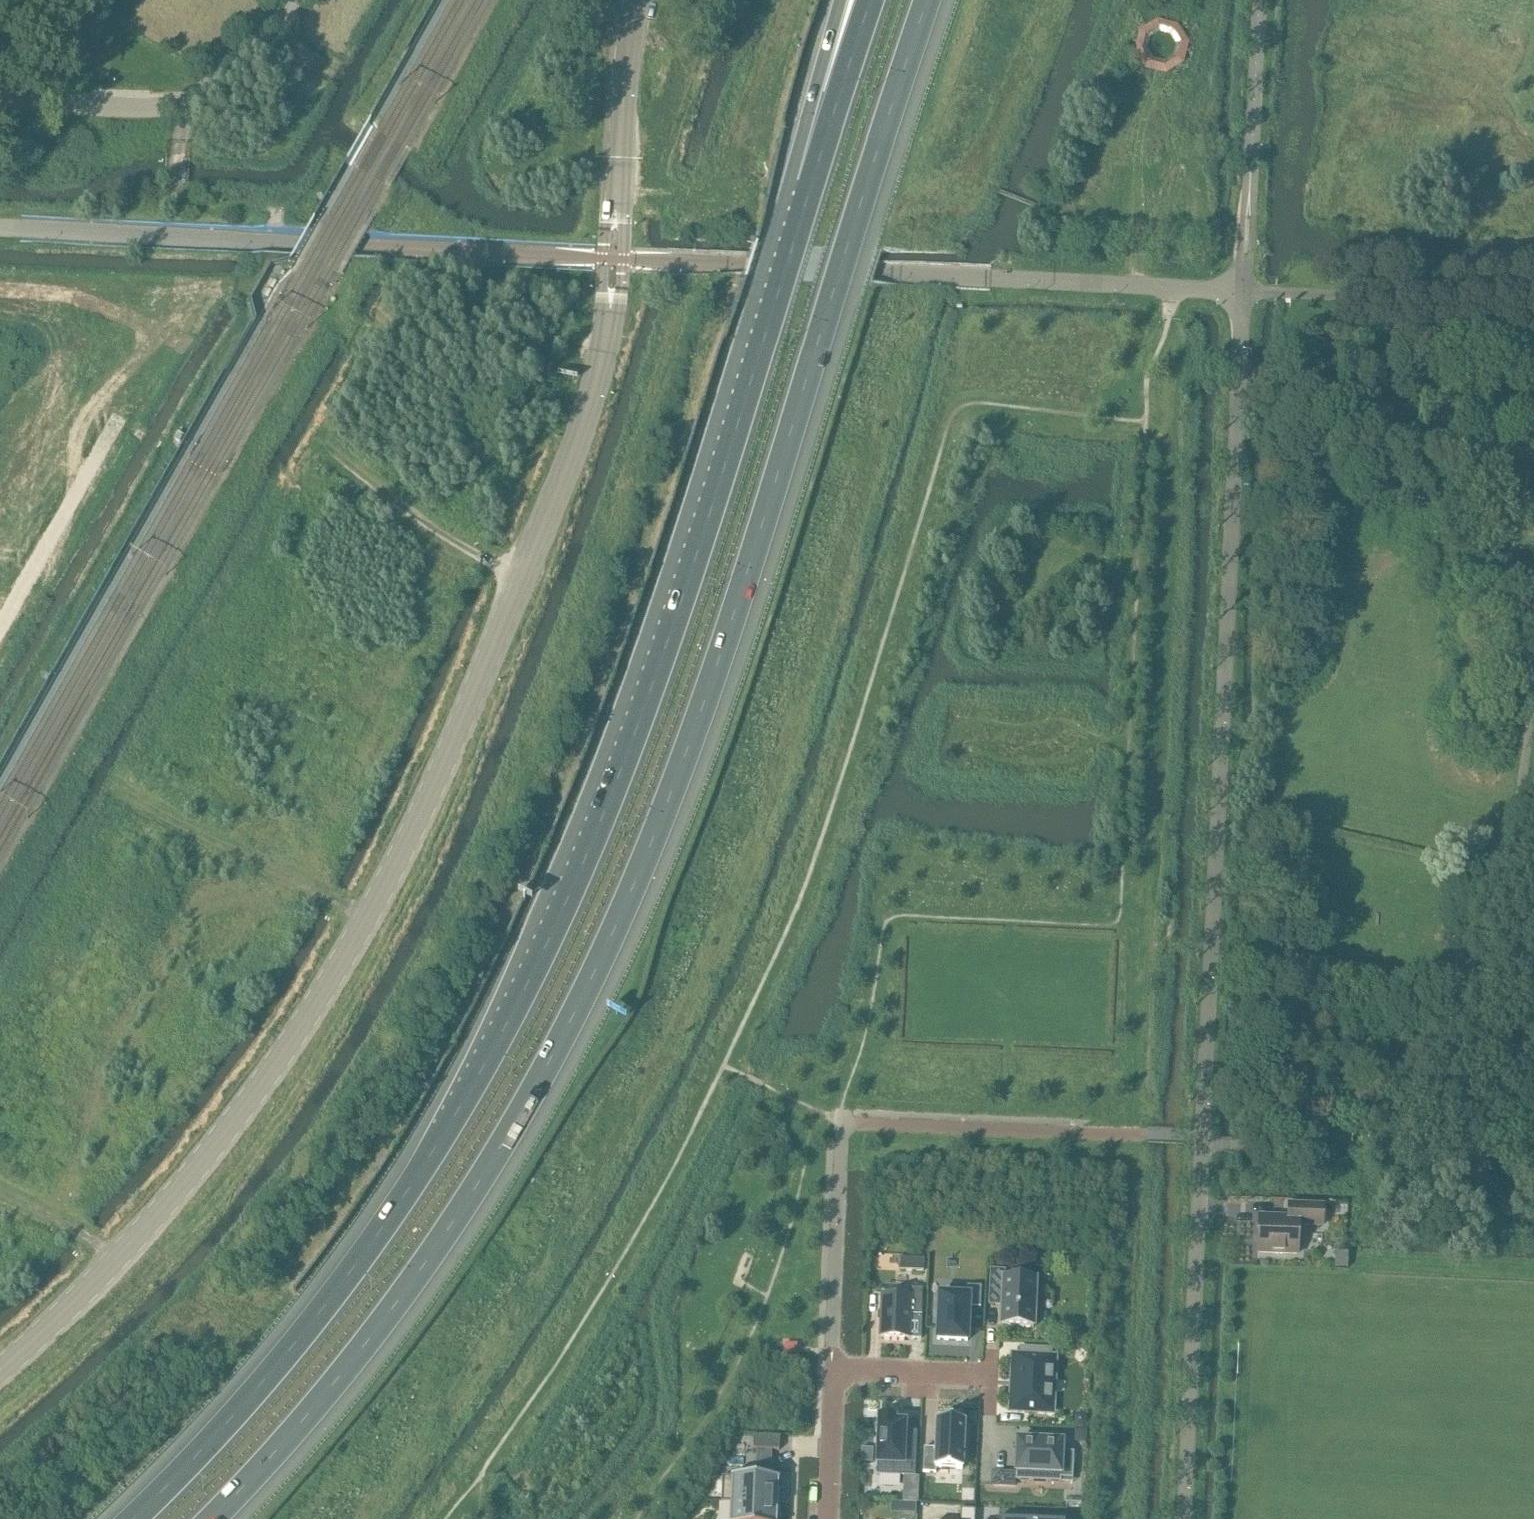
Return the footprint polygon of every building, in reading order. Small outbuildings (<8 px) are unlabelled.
[(184,436),(178,433),(175,439),(180,443),(184,436)] [(1259,1216),(1258,1252),(1298,1253),(1299,1224),(1322,1225),(1323,1205),(1289,1204),(1288,1217),(1259,1216)] [(924,1271),(924,1259),(901,1258),(900,1270),(924,1271)] [(989,1299),(1003,1299),(1001,1326),(1033,1327),(1034,1310),(1037,1311),(1038,1297),(1035,1297),(1036,1280),(1004,1278),(1005,1271),(991,1270),(989,1299)] [(938,1323),(938,1339),(942,1340),(946,1340),(953,1340),(959,1341),(959,1340),(968,1341),(969,1307),(981,1308),(982,1287),(968,1286),(967,1295),(940,1294),(939,1311),(938,1311),(938,1323)] [(909,1288),(909,1296),(883,1295),(881,1337),(921,1339),(923,1288),(909,1288)] [(785,1343),(785,1352),(797,1353),(797,1343),(792,1343),(785,1343)] [(1052,1350),(1052,1348),(1020,1347),(1020,1348),(1020,1357),(1015,1356),(1012,1409),(1051,1411),(1053,1358),(1051,1358),(1051,1350),(1052,1350)] [(895,1418),(880,1417),(877,1475),(909,1476),(915,1476),(916,1449),(904,1449),(905,1422),(895,1422),(895,1418)] [(924,1448),(923,1472),(936,1473),(936,1468),(962,1469),(964,1421),(937,1420),(936,1448),(924,1448)] [(1087,1429),(1074,1429),(1074,1442),(1087,1442),(1087,1429)] [(754,1436),(753,1449),(779,1450),(780,1437),(754,1436)] [(1017,1440),(1016,1480),(1061,1482),(1061,1478),(1073,1478),(1074,1452),(1062,1451),(1063,1442),(1017,1440)] [(731,1503),(731,1501),(780,1504),(781,1489),(779,1489),(779,1480),(780,1480),(780,1478),(723,1476),(721,1502),(731,1503)] [(780,1504),(731,1501),(731,1503),(730,1518),(777,1518),(780,1518),(780,1504)] [(976,1508),(961,1508),(960,1518),(975,1518),(976,1508)]
